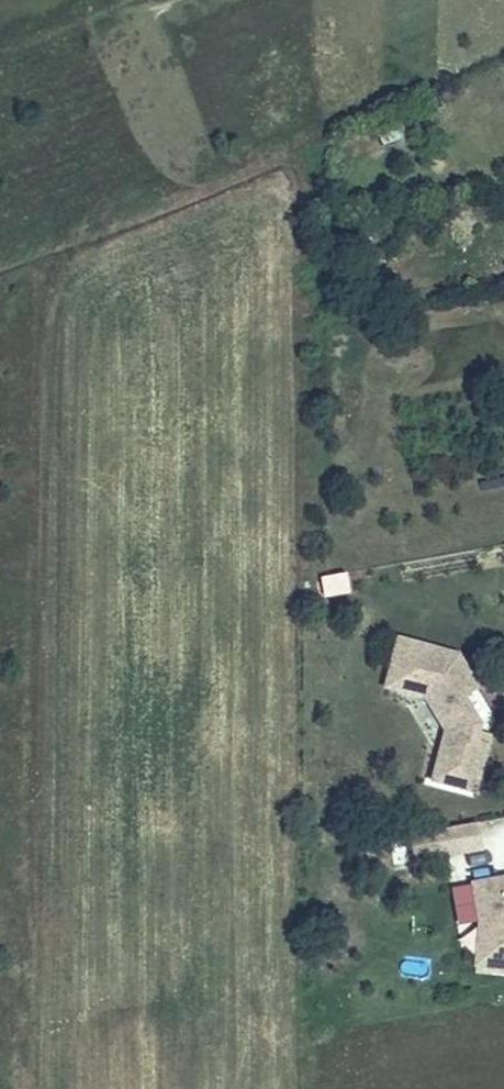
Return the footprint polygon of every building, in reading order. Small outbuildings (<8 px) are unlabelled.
[(461,692),(464,671),(467,669),(459,656),(399,640),(388,682),(415,689),(413,695),(427,699),(447,731),(440,759),(456,764),(450,786),(474,792),(486,748),(475,745),(478,734),(480,725),(463,696),(461,692)] [(477,687),(467,669),(464,671),(461,692),(463,696),(477,687)] [(413,695),(415,689),(388,682),(387,688),(413,695)] [(486,748),(489,737),(478,734),(475,745),(486,748)] [(450,786),(456,764),(440,759),(434,782),(450,786)] [(473,884),(480,924),(476,967),(503,969),(503,879),(473,884)]
